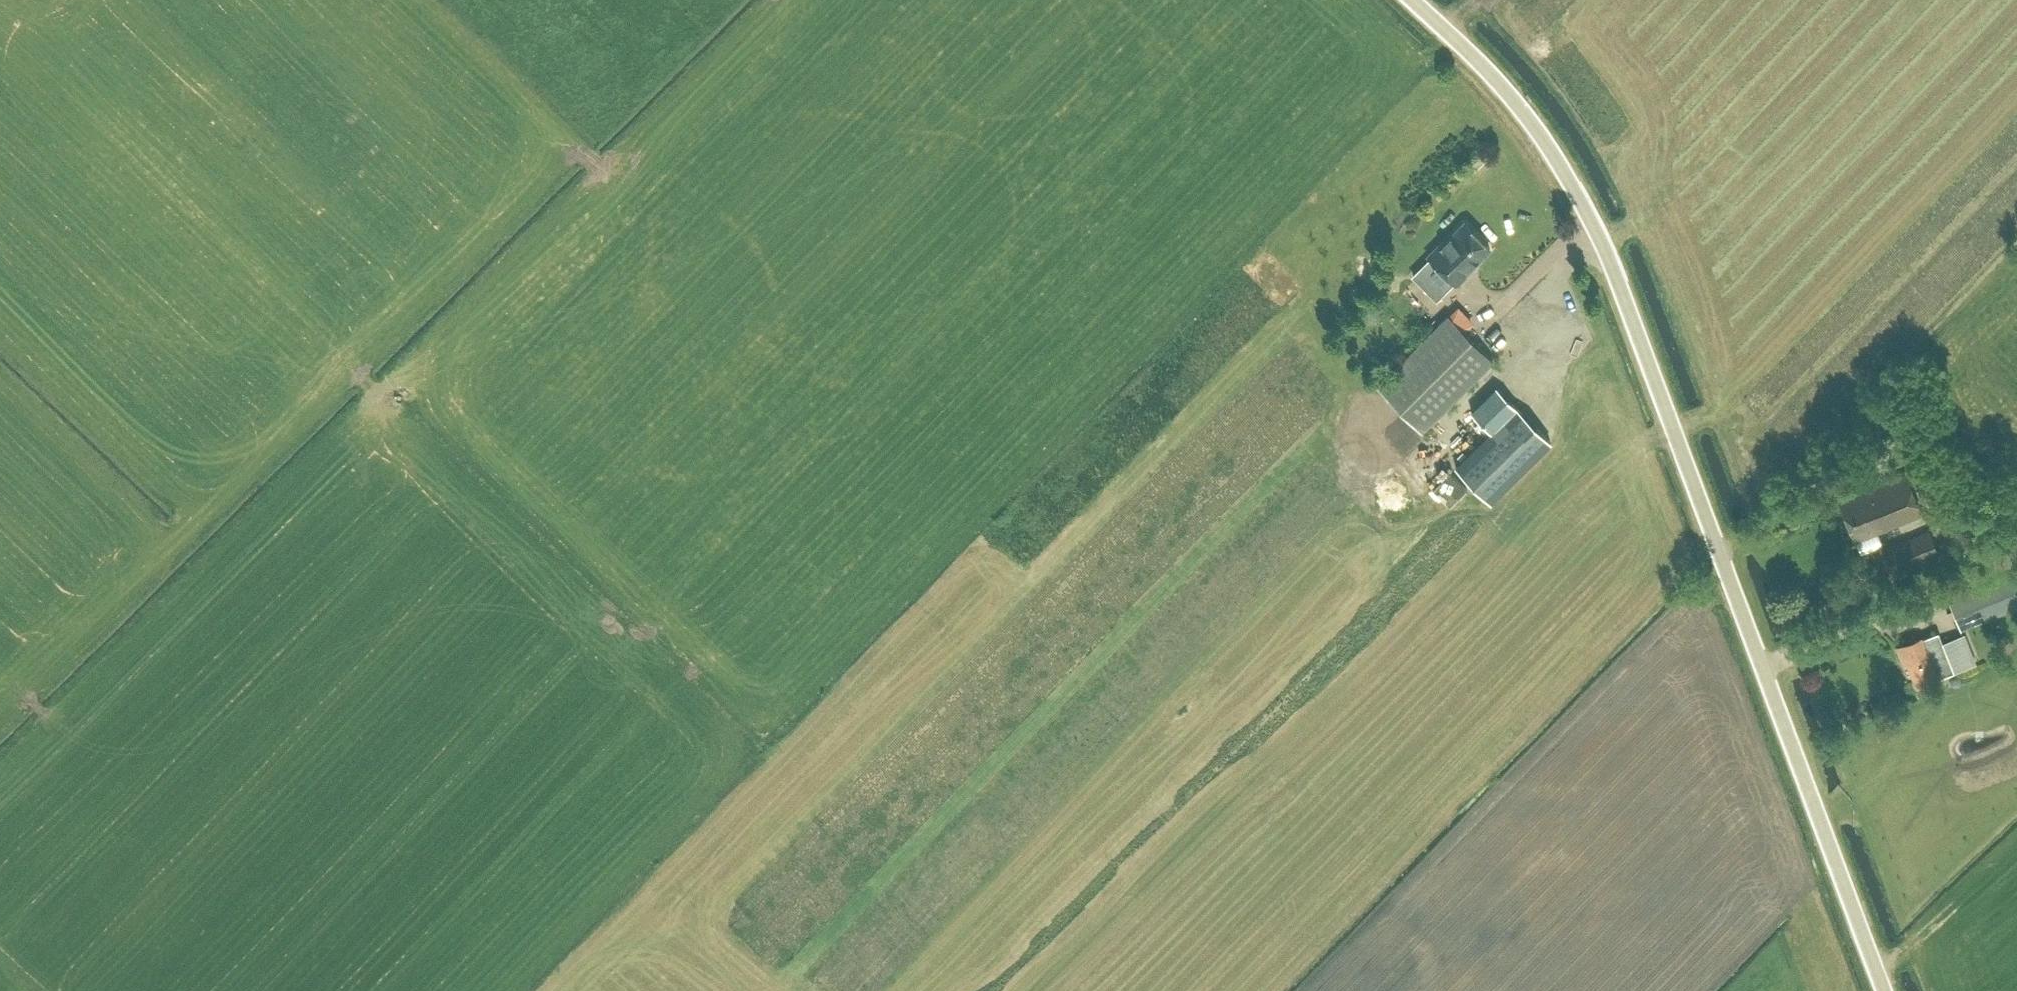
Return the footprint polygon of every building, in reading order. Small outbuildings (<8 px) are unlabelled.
[(1454,280),(1456,283),(1469,271),(1467,269),(1490,247),(1464,221),(1451,234),(1449,233),(1428,254),(1430,257),(1413,274),(1436,297),(1454,280)] [(1492,359),(1448,314),(1378,384),(1422,428),(1492,359)] [(1490,500),(1551,439),(1497,385),(1471,410),(1491,430),(1456,466),(1490,500)] [(1838,499),(1855,539),(1921,513),(1905,472),(1838,499)] [(1927,529),(1883,547),(1892,571),(1937,552),(1927,529)] [(1874,547),(1886,542),(1881,531),(1869,536),(1874,547)] [(1948,600),(1960,629),(2016,606),(2016,571),(1948,600)] [(1916,685),(1953,672),(1937,631),(1897,646),(1901,658),(1905,656),(1916,685)] [(1961,633),(1949,635),(1955,666),(1966,664),(1961,633)]
